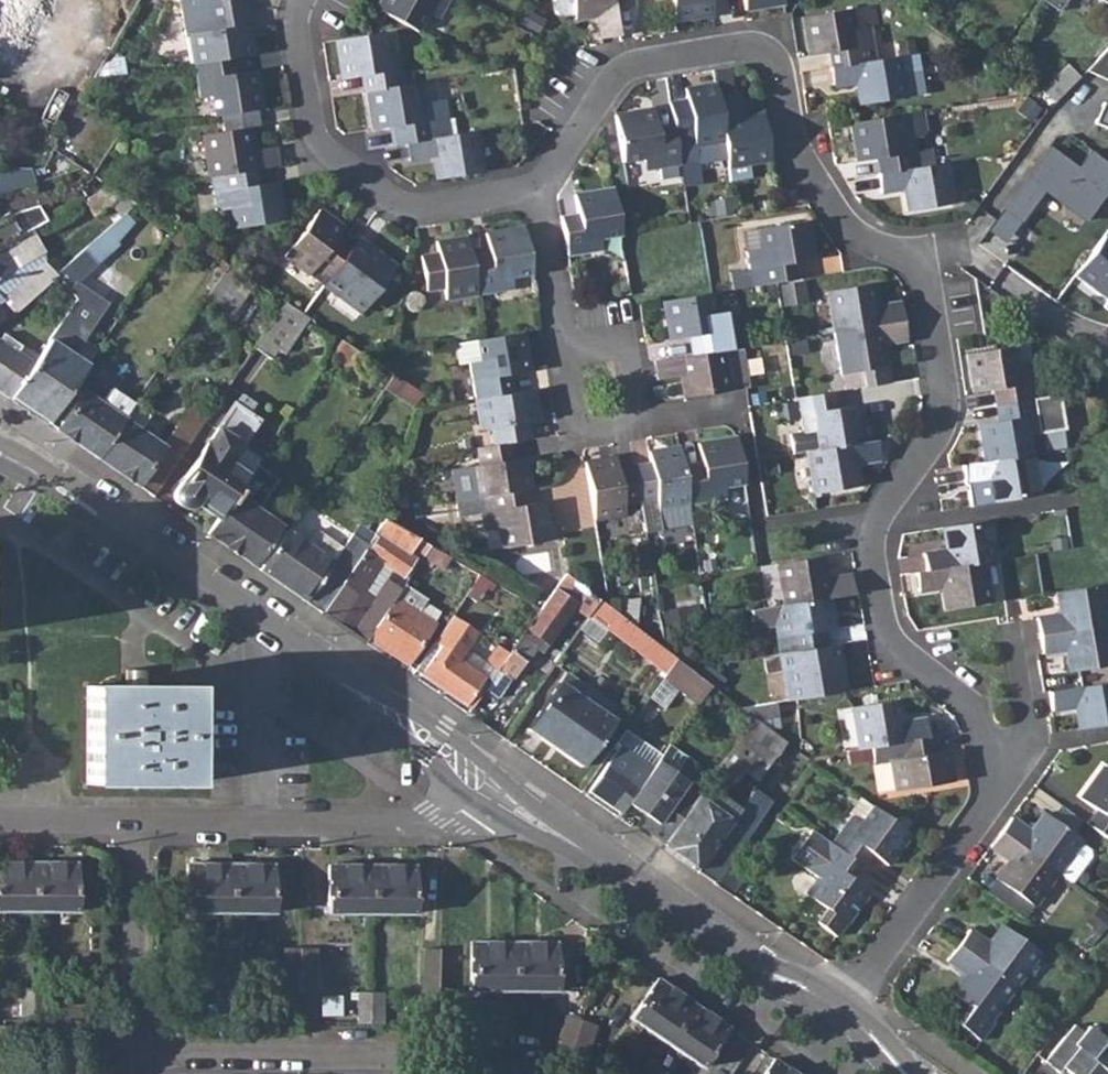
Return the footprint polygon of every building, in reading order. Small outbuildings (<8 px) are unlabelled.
[(14,48),(33,0),(0,0),(0,43),(14,48)] [(250,43),(244,42),(242,30),(248,29),(245,7),(212,0),(181,0),(187,39),(191,38),(195,66),(225,62),(233,61),(253,58),(250,43)] [(375,10),(416,33),(424,16),(434,21),(446,0),(380,0),(375,10)] [(613,0),(551,0),(554,20),(561,25),(597,20),(600,41),(619,39),(615,13),(613,0)] [(615,13),(633,10),(631,0),(613,0),(615,13)] [(675,24),(713,17),(710,0),(671,0),(675,24)] [(748,12),(785,5),(784,0),(746,0),(748,12)] [(809,57),(828,53),(835,52),(839,70),(875,63),(869,28),(855,31),(851,11),(803,19),(809,57)] [(250,43),(248,29),(242,30),(244,42),(250,43)] [(343,79),(361,76),(369,75),(373,92),(404,86),(397,53),(385,54),(381,33),(335,40),(343,79)] [(831,71),(839,70),(835,52),(828,53),(831,71)] [(1087,73),(1103,79),(1107,74),(1107,54),(1105,52),(1087,73)] [(857,85),(860,106),(906,99),(899,59),(875,63),(839,70),(831,71),(835,90),(857,85)] [(233,61),(225,62),(228,78),(236,77),(233,61)] [(254,75),(236,77),(228,78),(225,62),(195,66),(200,100),(211,99),(214,119),(260,112),(254,75)] [(1062,66),(1040,95),(1046,98),(1071,72),(1062,66)] [(1053,104),(1074,75),(1071,72),(1046,98),(1053,104)] [(367,93),(373,92),(369,75),(361,76),(364,93),(367,93)] [(693,145),(724,140),(716,95),(714,80),(697,83),(698,90),(686,92),(686,98),(670,101),(674,122),(675,131),(676,135),(681,162),(697,160),(693,145)] [(684,86),(686,92),(698,90),(697,83),(684,86)] [(374,130),(392,127),(400,126),(404,145),(408,144),(449,137),(443,103),(418,106),(415,85),(404,86),(373,92),(367,93),(374,130)] [(1053,108),(1067,120),(1087,97),(1074,85),(1053,108)] [(735,92),(716,95),(724,140),(728,164),(770,157),(763,110),(740,114),(735,92)] [(1094,125),(1107,131),(1107,107),(1103,105),(1094,125)] [(676,135),(675,131),(657,134),(656,125),(652,107),(616,114),(623,160),(644,156),(646,168),(681,162),(676,135)] [(859,166),(877,162),(886,161),(890,179),(918,174),(935,171),(932,153),(915,156),(912,142),(922,140),(927,134),(924,115),(852,127),(859,166)] [(674,122),(656,125),(657,134),(675,131),(674,122)] [(396,146),(404,145),(400,126),(392,127),(396,146)] [(204,140),(211,181),(212,180),(250,174),(257,173),(278,170),(275,151),(253,155),(249,132),(204,140)] [(449,137),(408,144),(412,163),(433,159),(437,181),(484,173),(477,132),(449,137)] [(1004,209),(1021,222),(1043,192),(1085,222),(1107,191),(1107,165),(1091,152),(1078,170),(1049,148),(1004,209)] [(24,149),(16,165),(28,165),(35,165),(42,153),(24,149)] [(880,181),(890,179),(886,161),(877,162),(880,181)] [(34,182),(28,165),(16,165),(0,165),(0,193),(34,182)] [(69,171),(82,183),(88,175),(78,168),(69,171)] [(906,195),(909,216),(954,209),(948,169),(935,171),(918,174),(890,179),(880,181),(882,198),(906,195)] [(257,173),(250,174),(252,191),(259,190),(257,173)] [(250,174),(212,180),(218,216),(234,213),(237,233),(283,226),(277,187),(259,190),(252,191),(250,174)] [(88,175),(82,183),(77,190),(84,202),(108,188),(88,175)] [(576,195),(579,212),(581,221),(563,225),(568,255),(602,250),(600,239),(623,236),(615,190),(576,195)] [(339,240),(342,235),(329,226),(332,221),(318,211),(285,257),(312,277),(317,268),(330,277),(351,248),(339,240)] [(562,215),(563,225),(581,221),(579,212),(562,215)] [(28,234),(18,217),(0,227),(0,249),(28,234)] [(124,217),(81,255),(92,263),(133,227),(124,217)] [(345,230),(332,221),(329,226),(342,235),(345,230)] [(810,221),(761,229),(764,246),(749,249),(752,267),(733,270),(735,287),(794,278),(791,262),(798,261),(817,258),(810,221)] [(487,234),(490,250),(491,258),(470,261),(476,296),(512,290),(511,279),(534,275),(526,228),(487,234)] [(746,232),(749,249),(764,246),(761,229),(746,232)] [(45,253),(32,231),(28,234),(0,249),(0,279),(45,253)] [(213,267),(225,276),(230,269),(179,235),(173,243),(211,269),(213,267)] [(448,240),(449,243),(450,252),(436,255),(418,257),(425,292),(442,289),(444,301),(476,296),(470,261),(469,254),(466,236),(448,240)] [(1099,240),(1069,280),(1102,305),(1098,310),(1107,318),(1107,247),(1099,240)] [(435,246),(436,255),(450,252),(449,243),(435,246)] [(396,267),(383,257),(380,263),(367,253),(364,257),(351,248),(330,277),(343,286),(336,296),(363,314),(396,267)] [(370,249),(367,253),(380,263),(383,257),(370,249)] [(469,254),(470,261),(491,258),(490,250),(469,254)] [(45,253),(0,279),(0,300),(1,299),(47,261),(45,253)] [(86,272),(92,263),(81,255),(59,274),(80,299),(36,363),(12,399),(48,424),(87,367),(73,357),(108,305),(101,300),(110,288),(86,272)] [(59,274),(47,261),(1,299),(14,313),(59,274)] [(800,277),(798,261),(791,262),(794,278),(800,277)] [(828,291),(835,330),(904,319),(901,301),(877,305),(874,283),(828,291)] [(670,337),(690,333),(698,332),(701,353),(725,349),(732,348),(725,309),(715,311),(712,291),(664,299),(670,337)] [(262,304),(278,316),(285,305),(269,295),(262,304)] [(271,360),(277,351),(301,316),(285,305),(278,316),(254,350),(271,360)] [(309,321),(301,316),(277,351),(285,356),(309,321)] [(835,330),(843,372),(887,365),(884,342),(907,338),(904,319),(835,330)] [(690,333),(693,354),(701,353),(698,332),(690,333)] [(480,402),(511,396),(508,376),(517,375),(535,372),(529,333),(481,341),(485,362),(474,364),(480,402)] [(36,363),(19,352),(23,347),(5,334),(1,339),(0,338),(0,390),(12,399),(36,363)] [(481,341),(459,346),(463,366),(474,364),(485,362),(481,341)] [(332,355),(351,369),(360,355),(341,342),(332,355)] [(977,391),(995,388),(1003,386),(1005,400),(1037,395),(1031,365),(1021,366),(1016,345),(970,353),(977,391)] [(732,392),(725,349),(701,353),(693,354),(657,360),(660,379),(683,375),(688,399),(732,392)] [(520,395),(517,375),(508,376),(511,396),(520,395)] [(997,402),(1005,400),(1003,386),(995,388),(997,402)] [(58,430),(98,459),(135,406),(112,390),(101,406),(83,394),(58,430)] [(839,391),(832,393),(835,410),(842,409),(839,391)] [(983,424),(989,460),(1034,452),(1030,433),(1067,426),(1062,391),(1037,395),(1005,400),(1009,419),(1001,421),(983,424)] [(495,430),(498,447),(515,444),(516,444),(533,442),(530,425),(536,424),(533,409),(541,408),(538,393),(520,395),(511,396),(480,402),(485,432),(495,430)] [(818,432),(822,451),(868,442),(862,405),(842,409),(835,410),(832,393),(800,398),(807,434),(818,432)] [(196,502),(219,517),(234,494),(255,465),(258,461),(241,448),(258,423),(248,415),(254,405),(241,396),(173,492),(173,499),(177,504),(185,508),(196,502)] [(997,402),(1001,421),(1009,419),(1005,400),(997,402)] [(194,402),(172,432),(188,443),(208,412),(194,402)] [(190,444),(188,443),(172,432),(162,446),(141,432),(152,417),(135,406),(98,459),(154,497),(190,444)] [(543,422),(541,408),(533,409),(536,424),(543,422)] [(703,440),(707,458),(708,466),(688,470),(693,502),(730,496),(728,483),(748,480),(741,434),(703,440)] [(810,453),(817,495),(864,487),(860,464),(882,460),(878,441),(868,442),(822,451),(810,453)] [(683,442),(666,446),(668,451),(653,454),(654,458),(637,462),(643,496),(660,494),(663,506),(693,502),(688,470),(687,461),(683,442)] [(498,447),(480,450),(483,467),(453,473),(459,503),(461,503),(477,500),(482,499),(519,493),(527,491),(534,490),(531,473),(526,474),(524,460),(518,461),(516,444),(515,444),(498,447)] [(653,448),(653,454),(668,451),(666,446),(653,448)] [(992,480),(996,500),(1041,493),(1034,452),(989,460),(965,463),(969,484),(992,480)] [(622,464),(621,458),(606,460),(606,456),(588,458),(597,517),(630,512),(628,499),(643,496),(637,462),(622,464)] [(687,461),(688,470),(708,466),(707,458),(687,461)] [(207,534),(255,567),(282,528),(256,509),(277,480),(255,465),(234,494),(219,517),(207,534)] [(527,491),(519,493),(522,509),(529,508),(527,491)] [(548,505),(529,508),(522,509),(519,493),(482,499),(477,500),(461,503),(465,521),(485,518),(487,531),(503,530),(506,550),(554,543),(548,505)] [(925,555),(928,572),(987,562),(998,560),(991,519),(945,527),(949,550),(925,555)] [(323,614),(366,644),(396,600),(401,592),(386,581),(392,572),(404,579),(416,563),(414,561),(420,553),(425,556),(431,548),(385,520),(370,544),(350,574),(323,614)] [(260,570),(323,614),(350,574),(370,544),(355,533),(343,551),(335,563),(306,544),(287,531),(260,570)] [(343,551),(319,534),(312,536),(306,544),(335,563),(343,551)] [(425,556),(444,566),(449,558),(431,548),(425,556)] [(783,562),(789,605),(836,597),(859,594),(855,576),(834,579),(830,555),(783,562)] [(994,603),(987,562),(928,572),(918,573),(922,593),(945,589),(950,610),(994,603)] [(578,602),(592,612),(601,598),(569,573),(512,654),(527,664),(536,652),(542,656),(576,608),(574,607),(578,602)] [(467,598),(476,605),(486,590),(491,594),(496,586),(482,577),(467,598)] [(1045,636),(1107,625),(1107,583),(1060,591),(1065,614),(1042,618),(1045,636)] [(838,613),(836,597),(789,605),(756,611),(759,632),(782,627),(785,655),(831,647),(829,631),(835,630),(832,614),(838,613)] [(590,615),(665,671),(675,656),(669,651),(601,598),(592,612),(590,615)] [(386,653),(407,666),(434,627),(396,600),(366,644),(384,656),(386,653)] [(841,629),(838,613),(832,614),(835,630),(841,629)] [(467,651),(477,635),(453,619),(435,646),(439,649),(422,675),(472,710),(510,656),(498,647),(490,658),(493,660),(489,666),(467,651)] [(1045,636),(1048,654),(1070,650),(1075,673),(1107,667),(1107,625),(1045,636)] [(793,702),(851,692),(848,676),(842,677),(839,663),(846,661),(843,644),(831,647),(785,655),(793,702)] [(665,671),(702,699),(712,685),(675,656),(665,671)] [(846,661),(839,663),(842,677),(848,676),(846,661)] [(86,685),(86,782),(184,782),(185,684),(148,684),(148,667),(127,668),(127,685),(86,685)] [(1084,730),(1107,726),(1107,683),(1055,692),(1058,711),(1080,708),(1084,730)] [(528,729),(583,768),(614,722),(559,684),(528,729)] [(872,746),(929,736),(926,720),(905,724),(901,701),(854,709),(861,748),(872,746)] [(780,705),(745,711),(752,716),(759,721),(783,718),(780,705)] [(742,730),(776,756),(785,742),(759,721),(752,716),(742,730)] [(621,748),(652,771),(658,762),(662,757),(624,729),(614,744),(621,748)] [(892,761),(897,792),(955,781),(952,765),(946,766),(943,751),(939,752),(936,735),(929,736),(872,746),(875,764),(892,761)] [(658,762),(687,782),(692,773),(691,763),(668,747),(662,757),(658,762)] [(629,804),(652,771),(621,748),(590,791),(622,814),(629,804)] [(949,750),(943,751),(946,766),(952,765),(949,750)] [(639,828),(664,845),(698,795),(684,786),(688,782),(687,782),(658,762),(652,771),(629,804),(647,817),(639,828)] [(1095,809),(1100,812),(1091,826),(1107,838),(1107,770),(1102,765),(1080,797),(1095,809)] [(721,840),(740,811),(704,786),(698,795),(664,845),(701,870),(721,840)] [(740,811),(721,840),(737,850),(772,800),(755,788),(740,811)] [(848,817),(851,819),(861,826),(874,807),(861,798),(848,817)] [(1051,819),(1071,834),(1082,819),(1062,804),(1051,819)] [(832,844),(857,863),(866,851),(874,857),(889,867),(912,835),(874,807),(861,826),(851,819),(832,844)] [(1086,822),(1091,826),(1100,812),(1095,809),(1086,822)] [(1000,830),(1056,872),(1078,842),(1080,840),(1071,834),(1051,819),(1042,813),(1028,831),(1009,818),(1000,830)] [(832,844),(812,830),(790,860),(817,880),(806,896),(827,911),(817,925),(836,940),(869,894),(855,884),(848,879),(858,864),(857,863),(832,844)] [(994,878),(1032,906),(1056,872),(1000,830),(988,846),(1007,859),(994,878)] [(721,840),(701,870),(717,881),(737,850),(721,840)] [(1088,850),(1078,842),(1056,872),(1070,882),(1089,856),(1088,850)] [(865,869),(874,857),(866,851),(857,863),(858,864),(865,869)] [(865,869),(858,864),(848,879),(855,884),(865,869)] [(36,913),(38,866),(0,866),(0,913),(36,913)] [(38,866),(36,913),(81,913),(82,866),(38,866)] [(190,867),(190,915),(232,915),(232,867),(190,867)] [(232,867),(232,915),(275,915),(275,867),(232,867)] [(332,867),(331,915),(374,916),(374,867),(332,867)] [(374,916),(418,916),(418,867),(374,867),(374,916)] [(956,945),(1013,987),(1037,954),(999,927),(985,944),(967,930),(956,945)] [(469,992),(514,992),(513,944),(469,943),(469,992)] [(514,992),(557,993),(557,944),(513,944),(514,992)] [(964,975),(950,994),(968,1006),(956,1024),(979,1041),(992,1023),(988,1021),(1013,987),(956,945),(944,961),(964,975)] [(286,948),(286,990),(300,991),(300,990),(301,948),(286,948)] [(301,948),(300,990),(314,990),(315,949),(301,948)] [(427,991),(441,992),(442,948),(427,948),(427,991)] [(629,1019),(665,1043),(692,1001),(658,977),(629,1019)] [(21,992),(21,1022),(33,1022),(34,992),(21,992)] [(359,1023),(373,1024),(373,994),(359,993),(359,1023)] [(373,994),(373,1024),(384,1024),(384,994),(373,994)] [(665,1043),(699,1066),(727,1026),(692,1001),(665,1043)] [(565,1013),(554,1047),(564,1050),(572,1015),(565,1013)] [(572,1015),(564,1050),(569,1052),(581,1018),(572,1015)] [(581,1018),(569,1052),(585,1056),(595,1023),(581,1018)] [(1068,1073),(1069,1073),(1073,1070),(1075,1073),(1102,1038),(1085,1025),(1080,1031),(1071,1024),(1042,1061),(1055,1071),(1059,1067),(1068,1073)] [(1102,1073),(1107,1066),(1107,1050),(1100,1043),(1102,1038),(1075,1073),(1077,1073),(1101,1073),(1102,1073)] [(773,1057),(761,1073),(797,1073),(773,1057)] [(501,1073),(514,1073),(514,1062),(501,1062),(501,1073)] [(514,1073),(526,1073),(526,1062),(514,1062),(514,1073)]
